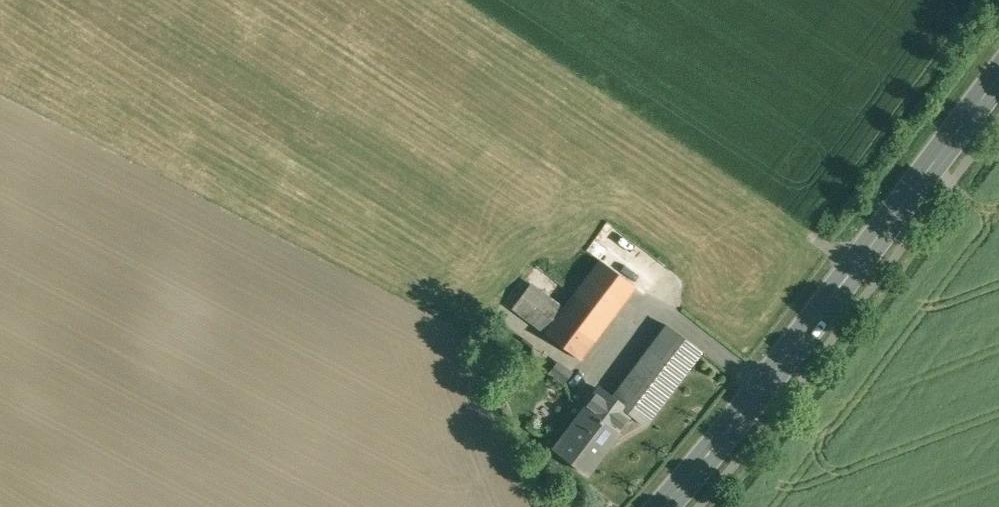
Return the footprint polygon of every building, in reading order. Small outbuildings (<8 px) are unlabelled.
[(600,260),(564,308),(531,284),(513,308),(546,333),(545,334),(581,360),(636,287),(600,260)] [(668,326),(613,399),(614,399),(613,400),(630,413),(630,414),(645,425),(701,351),(668,326)] [(571,373),(559,363),(551,373),(564,382),(571,373)] [(600,389),(571,427),(572,428),(556,451),(587,474),(587,473),(586,472),(604,447),(606,449),(618,432),(617,431),(630,414),(630,413),(613,400),(614,399),(613,399),(600,389)]
